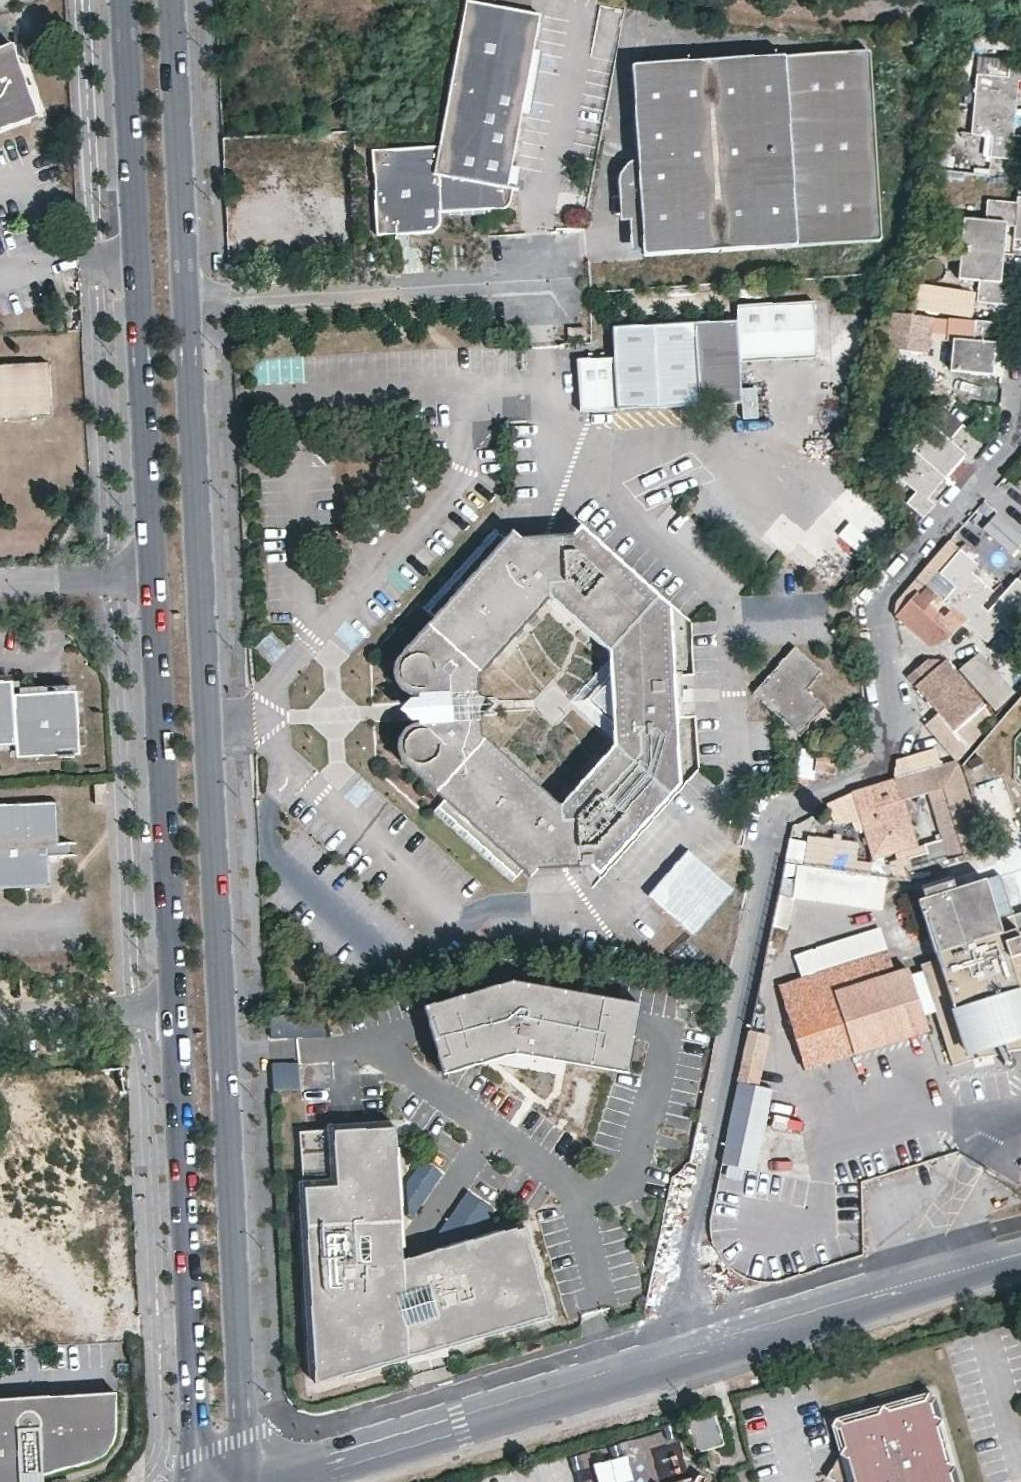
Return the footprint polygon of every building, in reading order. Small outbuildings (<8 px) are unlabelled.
[(534,53),(541,16),(467,2),(440,147),(374,149),(378,237),(399,235),(398,227),(410,226),(411,235),(428,235),(433,233),(438,230),(441,225),(443,220),(441,212),(503,208),(507,207),(511,204),(514,199),(515,187),(509,186),(512,169),(514,169),(523,113),(534,53)] [(38,118),(14,47),(0,52),(0,132),(38,118)] [(543,55),(534,53),(523,113),(532,115),(543,55)] [(882,242),(871,55),(634,67),(639,177),(629,177),(625,178),(622,181),(621,186),(623,189),(627,191),(629,220),(641,220),(643,250),(644,255),(882,242)] [(1020,82),(1020,64),(1010,62),(1009,77),(977,74),(975,106),(1016,109),(1018,81),(1020,82)] [(975,106),(972,134),(992,137),(991,156),(1020,159),(1020,136),(1014,135),(1016,109),(975,106)] [(338,238),(334,152),(253,155),(254,194),(282,195),(285,198),(289,202),(296,204),(297,240),(338,238)] [(512,169),(509,186),(515,187),(517,188),(520,170),(514,169),(512,169)] [(1007,225),(1015,226),(1017,203),(988,200),(986,220),(964,218),(961,248),(1004,252),(1007,225)] [(631,251),(643,250),(641,220),(629,220),(631,251)] [(399,235),(411,235),(410,226),(398,227),(399,235)] [(1004,252),(961,248),(958,278),(979,281),(977,302),(1009,304),(1010,281),(1001,280),(1004,252)] [(741,302),(742,320),(743,360),(820,358),(819,300),(741,302)] [(885,344),(925,349),(928,318),(888,314),(885,344)] [(698,322),(702,404),(745,402),(743,360),(742,320),(698,322)] [(1005,345),(1008,322),(976,320),(974,340),(953,339),(950,371),(992,374),(995,345),(1005,345)] [(702,404),(698,322),(616,327),(618,358),(620,409),(702,404)] [(593,325),(576,326),(577,339),(593,338),(593,325)] [(618,358),(579,360),(581,411),(620,409),(618,358)] [(51,417),(48,366),(0,368),(0,420),(51,417)] [(944,412),(935,424),(948,434),(957,422),(944,412)] [(913,450),(945,478),(964,457),(971,463),(986,445),(964,425),(949,440),(934,427),(913,450)] [(916,492),(906,502),(923,517),(935,504),(928,497),(945,478),(913,450),(895,471),(916,492)] [(435,809),(513,880),(523,871),(531,878),(568,868),(593,881),(673,788),(668,607),(578,528),(565,534),(523,535),(516,530),(508,538),(499,529),(428,606),(438,615),(399,659),(396,667),(395,672),(395,678),(399,685),(405,692),(413,695),(423,696),(422,700),(413,701),(403,710),(414,719),(423,718),(423,724),(417,724),(411,727),(405,732),(402,738),(400,746),(401,755),(405,762),(443,797),(435,809)] [(941,602),(965,623),(982,604),(994,591),(972,572),(978,564),(961,550),(940,573),(955,587),(941,602)] [(1017,577),(1006,588),(1020,602),(1020,581),(1017,577)] [(1006,588),(988,610),(982,604),(965,623),(987,642),(1000,627),(1018,641),(1020,637),(1020,602),(1006,588)] [(797,731),(820,705),(803,690),(820,671),(791,646),(759,682),(769,691),(761,700),(797,731)] [(915,686),(954,732),(986,705),(947,659),(937,667),(929,658),(917,669),(925,678),(915,686)] [(0,683),(0,746),(16,746),(17,759),(79,756),(75,692),(13,695),(11,682),(0,683)] [(751,690),(761,700),(769,691),(759,682),(751,690)] [(834,774),(837,761),(838,757),(816,752),(813,771),(834,774)] [(923,771),(929,792),(949,857),(987,846),(960,759),(923,771)] [(903,800),(929,792),(923,771),(896,779),(903,800)] [(903,800),(896,779),(853,792),(875,858),(916,845),(903,800)] [(0,807),(0,890),(50,889),(50,860),(67,859),(67,845),(59,846),(56,804),(0,807)] [(786,837),(784,857),(800,858),(802,839),(786,837)] [(694,928),(728,890),(690,857),(665,886),(669,889),(670,895),(670,898),(666,905),(694,928)] [(1020,932),(1020,913),(1014,915),(1013,913),(998,918),(983,878),(957,886),(953,877),(923,885),(927,897),(920,899),(938,957),(923,962),(957,1065),(969,1060),(978,1057),(989,1055),(1002,1054),(1011,1053),(1003,1030),(1020,1024),(1020,939),(1019,933),(1020,932)] [(932,1029),(912,967),(882,975),(880,968),(892,964),(888,951),(779,986),(805,1071),(932,1029)] [(506,977),(419,1000),(438,1069),(508,1048),(622,1068),(633,999),(506,977)] [(321,1014),(268,1014),(268,1034),(321,1034),(321,1014)] [(1011,1053),(1020,1050),(1020,1024),(1003,1030),(1011,1053)] [(767,1033),(748,1029),(742,1059),(760,1063),(767,1033)] [(269,1087),(296,1088),(296,1060),(269,1059),(269,1087)] [(742,1059),(737,1081),(755,1085),(760,1063),(742,1059)] [(737,1081),(720,1164),(755,1170),(772,1089),(755,1085),(737,1081)] [(311,1360),(314,1360),(315,1380),(344,1372),(345,1374),(551,1313),(524,1222),(401,1258),(394,1125),(299,1130),(311,1360)] [(0,1400),(0,1481),(20,1481),(20,1473),(34,1472),(36,1476),(94,1460),(98,1458),(102,1454),(105,1451),(107,1449),(110,1445),(111,1441),(113,1437),(115,1432),(116,1427),(116,1422),(116,1415),(116,1407),(115,1394),(0,1400)] [(935,1397),(928,1394),(924,1401),(913,1404),(905,1399),(900,1407),(890,1411),(882,1407),(877,1415),(866,1417),(858,1412),(853,1421),(843,1424),(836,1420),(832,1427),(839,1431),(844,1447),(839,1455),(847,1460),(854,1481),(952,1481),(950,1474),(954,1466),(947,1462),(944,1451),(947,1444),(941,1441),(937,1428),(941,1420),(934,1416),(931,1404),(935,1397)] [(722,1445),(712,1412),(685,1420),(695,1453),(722,1445)] [(596,1481),(614,1481),(630,1479),(624,1453),(591,1460),(596,1481)]
